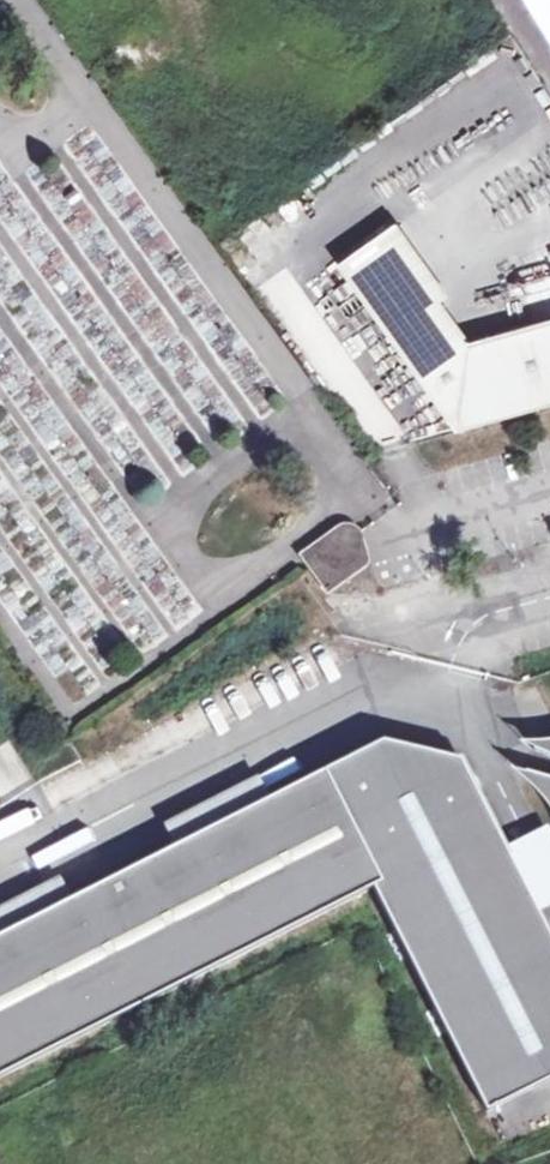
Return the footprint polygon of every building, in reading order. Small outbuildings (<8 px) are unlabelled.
[(549,41),(549,0),(525,0),(549,41)] [(341,266),(422,377),(473,342),(392,228),(341,266)] [(422,377),(462,433),(549,407),(549,321),(473,342),(422,377)] [(312,569),(327,591),(365,565),(350,543),(312,569)] [(374,888),(490,1108),(549,1076),(549,929),(463,760),(387,742),(0,940),(0,1080),(374,888)]
